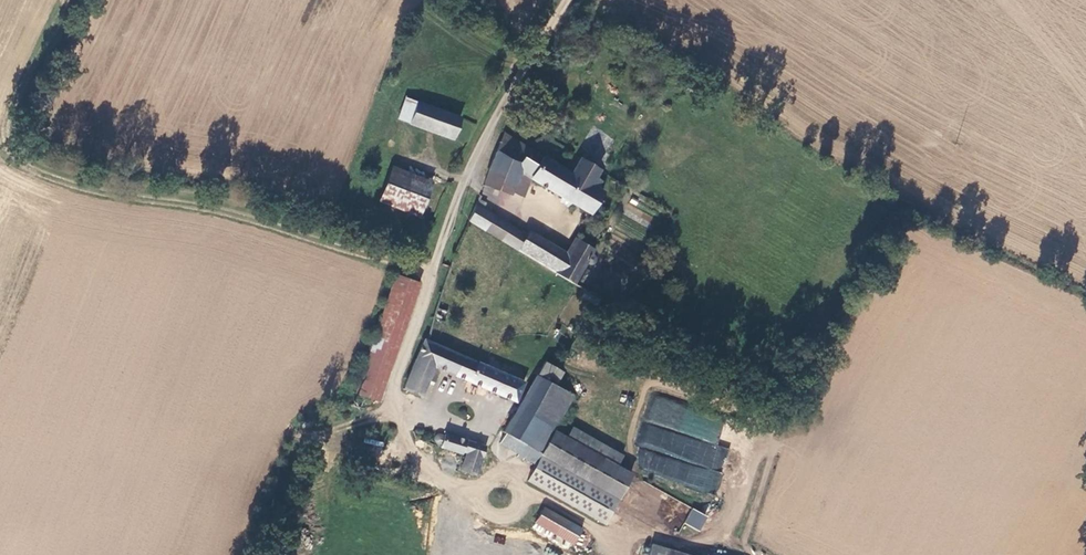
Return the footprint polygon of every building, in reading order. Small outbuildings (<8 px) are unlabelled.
[(391,121),(403,125),(411,102),(399,98),(391,121)] [(448,140),(455,117),(411,102),(403,125),(448,140)] [(493,157),(483,182),(505,192),(506,189),(513,175),(511,174),(517,165),(525,171),(528,173),(550,187),(554,198),(563,202),(567,196),(590,208),(602,188),(593,184),(598,176),(592,174),(598,164),(578,153),(569,167),(504,131),(493,157)] [(513,175),(506,189),(518,195),(528,173),(525,171),(517,165),(511,174),(513,175)] [(384,170),(375,195),(415,211),(425,186),(384,170)] [(475,204),(469,223),(517,249),(526,233),(475,204)] [(526,233),(517,249),(556,271),(565,250),(528,230),(526,233)] [(565,250),(556,271),(578,283),(591,255),(592,258),(594,260),(597,260),(600,258),(602,255),(602,252),(600,249),(596,249),(592,249),(594,244),(574,234),(565,250)] [(418,281),(393,273),(351,389),(375,401),(418,281)] [(484,359),(425,335),(404,387),(421,395),(429,377),(438,381),(443,368),(515,398),(526,377),(505,366),(509,357),(489,350),(484,359)] [(536,360),(530,379),(506,430),(510,431),(507,440),(539,454),(541,449),(552,424),(567,387),(549,381),(555,367),(536,360)] [(642,446),(635,466),(714,494),(730,448),(717,444),(725,421),(654,395),(636,444),(642,446)] [(624,485),(635,460),(552,424),(541,449),(608,479),(624,485)] [(470,452),(467,469),(482,472),(490,443),(447,431),(445,435),(435,433),(432,435),(432,440),(470,452)] [(599,496),(608,479),(541,449),(539,454),(533,469),(599,496)] [(549,501),(541,517),(580,538),(589,522),(549,501)] [(692,508),(684,523),(700,531),(708,516),(692,508)] [(713,551),(659,537),(654,554),(712,554),(713,551)]
